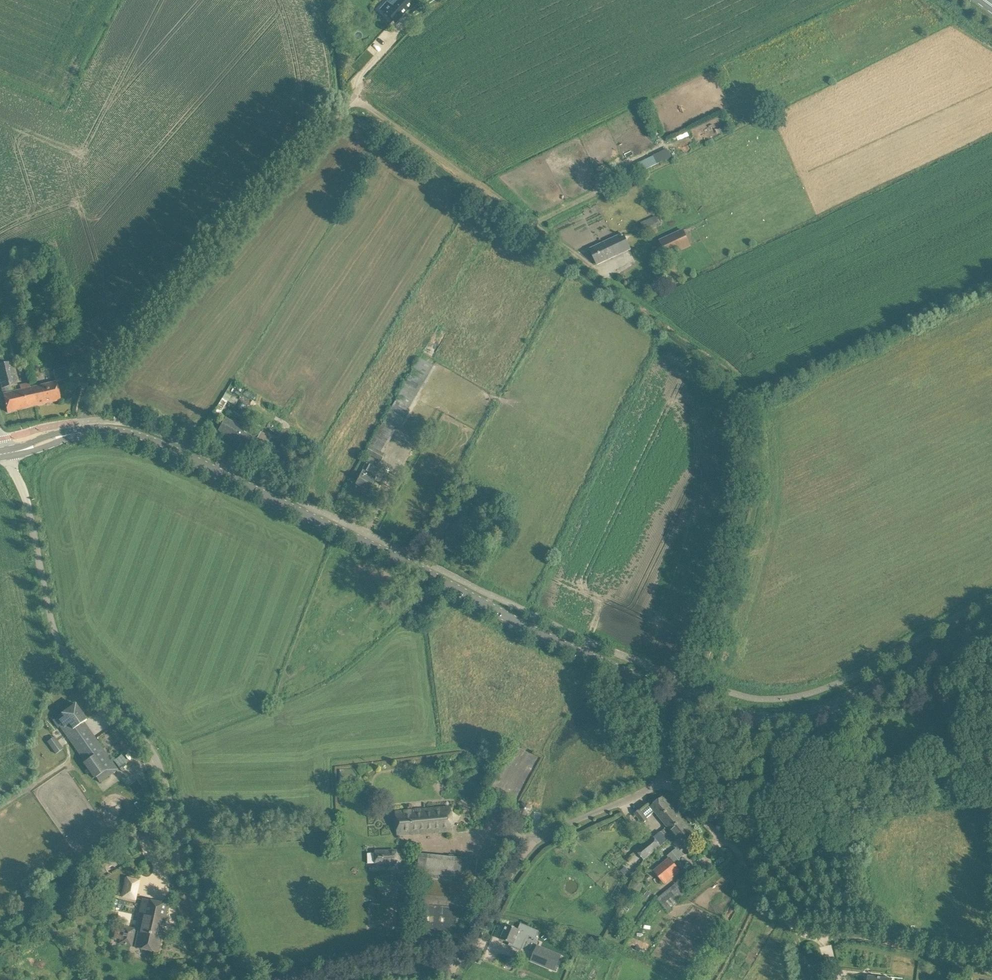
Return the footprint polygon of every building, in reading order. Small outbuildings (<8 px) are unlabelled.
[(383,11),(385,13),(384,14),(387,16),(388,15),(393,21),(404,9),(406,10),(412,3),(408,0),(393,0),(383,11)] [(667,149),(627,168),(631,176),(671,157),(667,149)] [(660,214),(641,222),(646,231),(654,228),(657,233),(659,231),(657,227),(660,225),(659,224),(664,222),(660,214)] [(683,230),(660,241),(667,256),(690,246),(683,230)] [(590,249),(597,264),(630,249),(623,234),(590,249)] [(397,398),(366,452),(382,461),(386,453),(383,452),(389,440),(390,441),(397,428),(399,429),(435,367),(419,357),(411,372),(410,371),(407,376),(408,377),(396,398),(397,398)] [(11,386),(17,385),(11,362),(0,364),(0,382),(2,388),(11,386)] [(66,367),(56,369),(58,380),(68,378),(66,367)] [(56,381),(47,384),(32,387),(36,406),(61,400),(56,381)] [(7,412),(36,406),(32,387),(30,388),(29,383),(20,385),(21,390),(3,394),(7,412)] [(270,439),(269,438),(270,437),(258,431),(255,437),(252,435),(253,434),(225,418),(218,431),(248,448),(250,444),(263,452),(270,439)] [(374,481),(379,470),(366,463),(363,470),(360,475),(355,484),(369,491),(374,481)] [(66,735),(78,726),(87,720),(75,704),(53,720),(58,727),(59,726),(66,735)] [(79,760),(82,758),(99,782),(117,769),(88,728),(70,741),(73,746),(70,748),(79,760)] [(56,753),(63,748),(59,744),(57,745),(52,738),(47,741),(56,753)] [(123,764),(131,759),(127,751),(118,756),(123,764)] [(666,826),(679,815),(663,796),(651,806),(649,804),(641,811),(640,810),(635,814),(643,823),(647,819),(646,818),(654,812),(666,826)] [(411,810),(395,811),(397,834),(412,833),(452,831),(452,830),(449,831),(447,808),(450,807),(411,810)] [(679,815),(666,826),(683,847),(696,836),(679,815)] [(636,850),(644,860),(661,846),(653,836),(636,850)] [(503,845),(493,842),(487,858),(497,862),(503,845)] [(674,863),(683,855),(677,848),(668,856),(670,858),(674,863)] [(367,863),(374,863),(375,864),(396,863),(396,850),(374,851),(374,853),(367,853),(367,863)] [(425,879),(474,884),(477,859),(419,854),(417,871),(425,872),(425,879)] [(680,871),(670,858),(654,871),(664,883),(680,871)] [(625,867),(621,870),(627,879),(632,875),(625,867)] [(400,886),(410,878),(406,873),(396,881),(400,886)] [(126,878),(122,896),(134,898),(138,881),(126,878)] [(643,886),(636,880),(630,888),(637,893),(643,886)] [(659,899),(668,911),(688,894),(679,882),(659,899)] [(143,899),(141,909),(140,914),(143,915),(135,947),(153,951),(152,956),(155,957),(156,952),(157,952),(168,905),(143,899)] [(441,916),(439,935),(459,937),(462,912),(451,910),(450,917),(441,916)] [(507,925),(501,939),(509,943),(508,945),(521,951),(528,936),(530,937),(536,939),(539,931),(520,923),(518,929),(507,925)] [(124,926),(123,929),(116,927),(114,937),(121,939),(120,943),(131,945),(135,929),(124,926)] [(531,960),(555,970),(562,955),(538,945),(531,960)]
